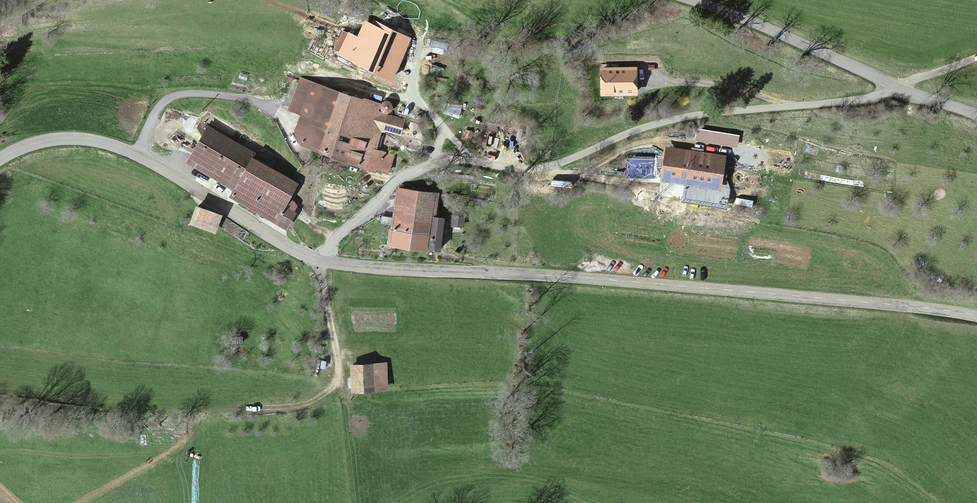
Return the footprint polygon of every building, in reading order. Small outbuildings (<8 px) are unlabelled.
[(412,39),(374,20),(365,38),(348,29),(336,53),(391,81),(412,39)] [(636,68),(600,69),(601,96),(637,95),(636,68)] [(379,102),(300,78),(290,109),(299,112),(290,142),(388,173),(395,152),(374,145),(379,128),(400,135),(405,117),(377,109),(379,102)] [(243,152),(207,131),(187,164),(223,185),(243,152)] [(725,159),(667,150),(662,181),(720,190),(725,159)] [(298,181),(251,157),(231,197),(278,221),(298,181)] [(439,194),(397,188),(389,246),(439,253),(444,218),(435,217),(439,194)] [(220,217),(195,209),(190,224),(215,232),(220,217)] [(465,217),(452,216),(451,227),(464,228),(465,217)] [(389,362),(350,362),(350,391),(389,390),(389,362)]
